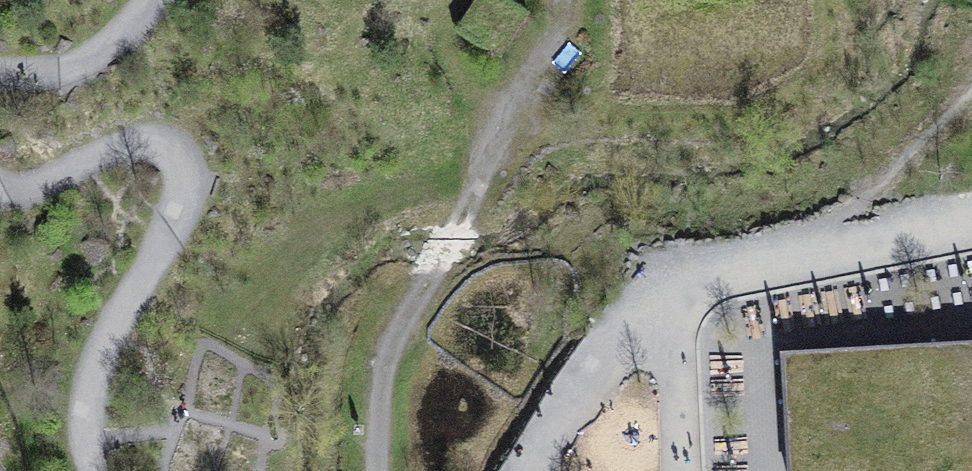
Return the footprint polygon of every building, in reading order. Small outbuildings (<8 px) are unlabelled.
[(527,16),(503,0),(479,0),(459,30),(499,57),(527,16)] [(786,360),(791,470),(971,470),(971,345),(786,360)]
